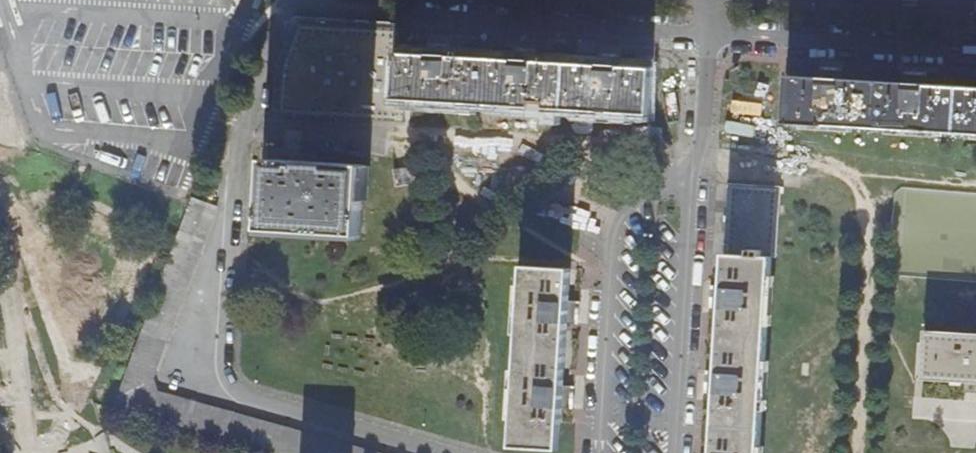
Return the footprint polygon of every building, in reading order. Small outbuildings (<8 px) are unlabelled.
[(427,57),(395,55),(397,32),(344,29),(299,26),(295,25),(285,66),(280,117),(406,124),(408,103),(645,116),(647,69),(616,68),(616,58),(604,58),(595,57),(595,66),(532,64),(532,53),(521,53),(512,52),(512,62),(449,58),(450,48),(437,47),(427,47),(427,57)] [(784,78),(780,124),(975,134),(975,87),(923,85),(924,75),(911,74),(901,73),(901,83),(837,80),(838,69),(827,68),(816,68),(816,79),(784,78)] [(370,172),(265,165),(261,235),(365,242),(370,172)] [(713,392),(711,452),(757,452),(769,259),(773,258),(776,188),(724,185),(719,288),(711,287),(710,298),(709,308),(719,309),(715,373),(706,372),(705,381),(704,392),(713,392)] [(155,392),(149,381),(213,207),(192,197),(112,409),(273,452),(371,452),(155,392)] [(571,272),(526,270),(513,449),(559,452),(563,412),(572,412),(573,402),(574,391),(564,390),(568,327),(577,327),(579,316),(580,307),(570,306),(571,272)] [(924,332),(922,378),(963,381),(963,392),(975,392),(975,335),(924,332)]
